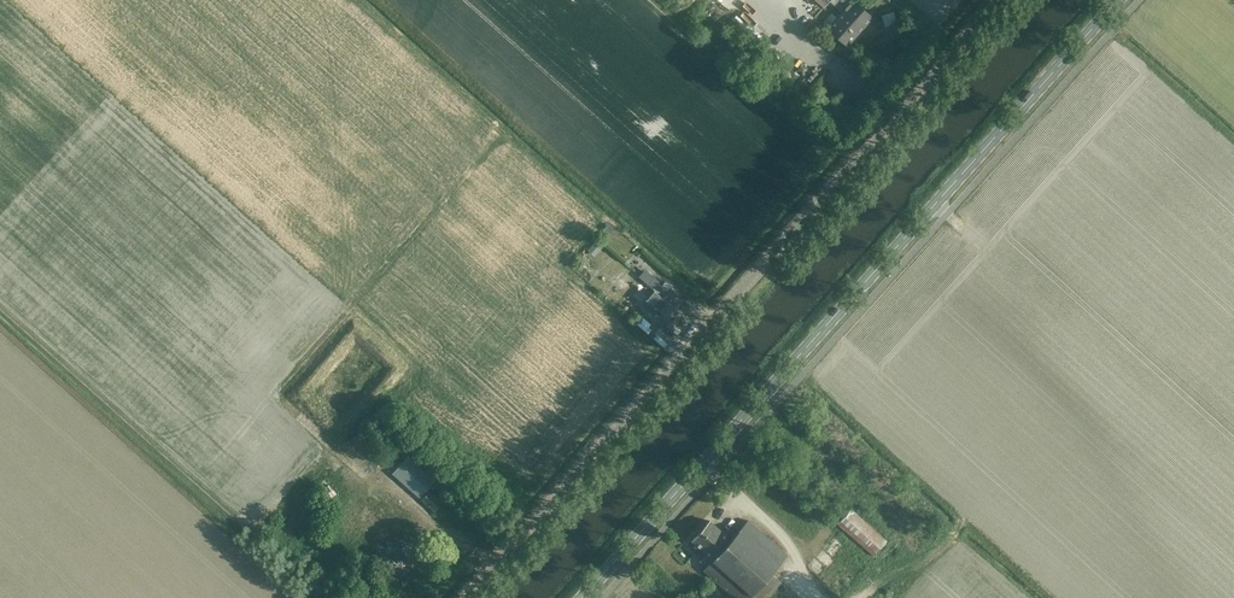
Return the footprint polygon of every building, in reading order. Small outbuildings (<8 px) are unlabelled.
[(851,0),(814,0),(823,8),(829,2),(841,12),(826,29),(847,48),(874,18),(854,0),(852,0),(851,0)] [(891,37),(903,33),(894,10),(882,14),(891,37)] [(590,248),(597,253),(602,246),(596,241),(590,248)] [(600,275),(605,269),(588,258),(583,264),(600,275)] [(662,297),(667,291),(658,284),(659,283),(652,277),(651,278),(646,273),(642,278),(647,282),(641,290),(648,296),(653,289),(662,297)] [(673,287),(663,298),(676,310),(684,301),(676,294),(678,292),(673,287)] [(668,319),(676,310),(663,298),(653,310),(658,314),(661,312),(668,319)] [(420,498),(422,500),(434,511),(442,503),(429,492),(427,494),(425,492),(435,481),(408,456),(392,474),(420,498)] [(407,574),(410,573),(414,569),(414,566),(420,560),(400,542),(410,532),(401,523),(409,514),(381,489),(343,532),(380,565),(387,557),(397,567),(392,572),(400,580),(406,574),(407,574)] [(874,556),(887,541),(850,509),(837,524),(874,556)] [(787,555),(748,521),(731,540),(710,521),(692,541),(707,554),(701,562),(706,567),(704,570),(736,597),(766,597),(781,581),(771,573),(787,555)] [(840,595),(868,564),(835,535),(807,566),(840,595)] [(338,572),(346,562),(337,555),(329,564),(338,572)]
